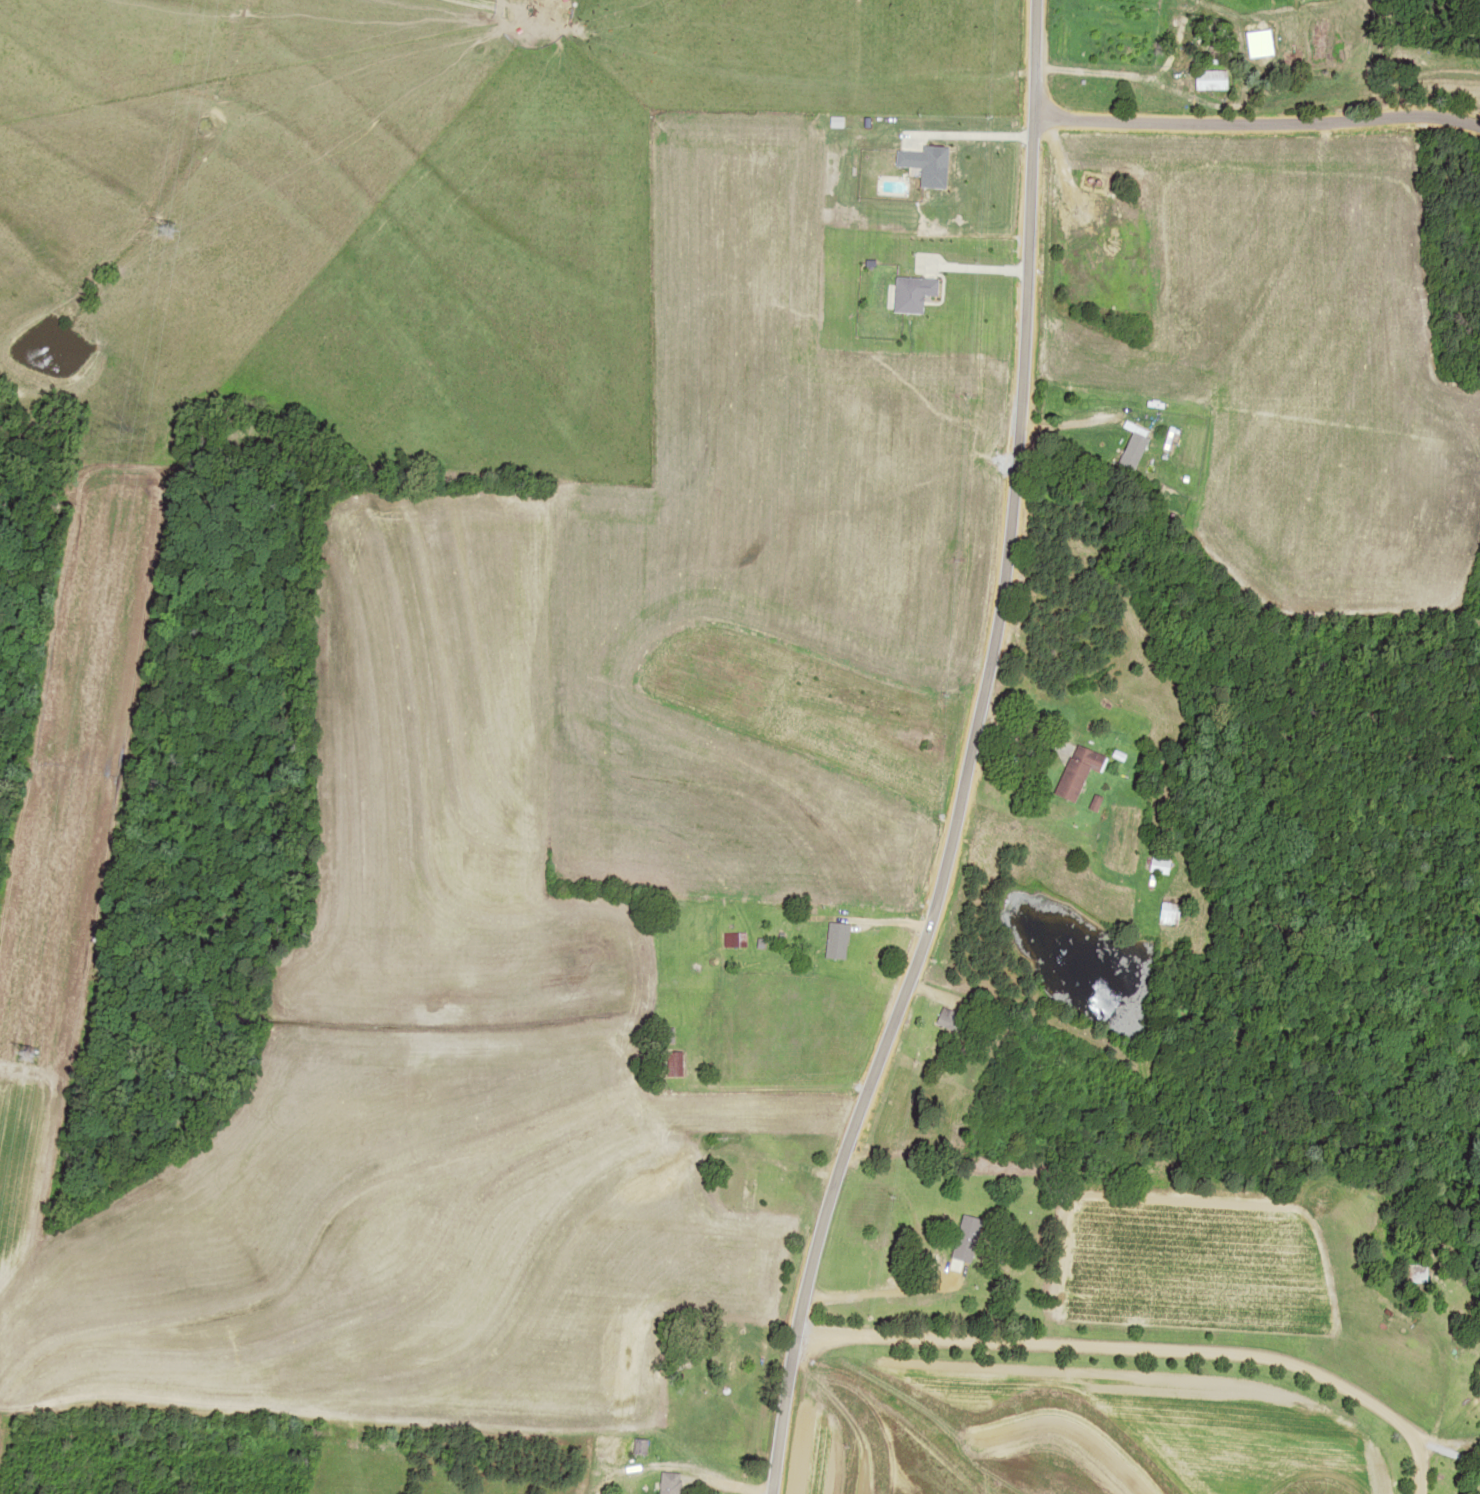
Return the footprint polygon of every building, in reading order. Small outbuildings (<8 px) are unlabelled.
[(1187,70),(1187,90),(1220,90),(1220,70),(1187,70)] [(938,149),(888,146),(887,167),(912,168),(911,188),(936,190),(938,149)] [(914,311),(914,293),(929,294),(929,276),(887,275),(887,311),(914,311)] [(1115,426),(1124,430),(1109,463),(1125,470),(1143,431),(1118,419),(1115,426)] [(1088,771),(1094,755),(1063,743),(1044,794),(1064,801),(1077,767),(1088,771)] [(1160,874),(1163,860),(1143,856),(1140,871),(1160,874)] [(1152,923),(1171,926),(1174,904),(1155,901),(1152,923)] [(843,924),(822,922),(819,957),(840,959),(843,924)] [(740,932),(717,932),(717,947),(740,947),(740,932)] [(930,1023),(958,1034),(964,1017),(936,1006),(930,1023)] [(677,1076),(677,1051),(662,1051),(662,1076),(677,1076)] [(943,1259),(965,1263),(975,1219),(953,1214),(943,1259)] [(1421,1264),(1396,1264),(1396,1282),(1421,1282),(1421,1264)] [(657,1472),(657,1493),(677,1493),(677,1472),(657,1472)]
